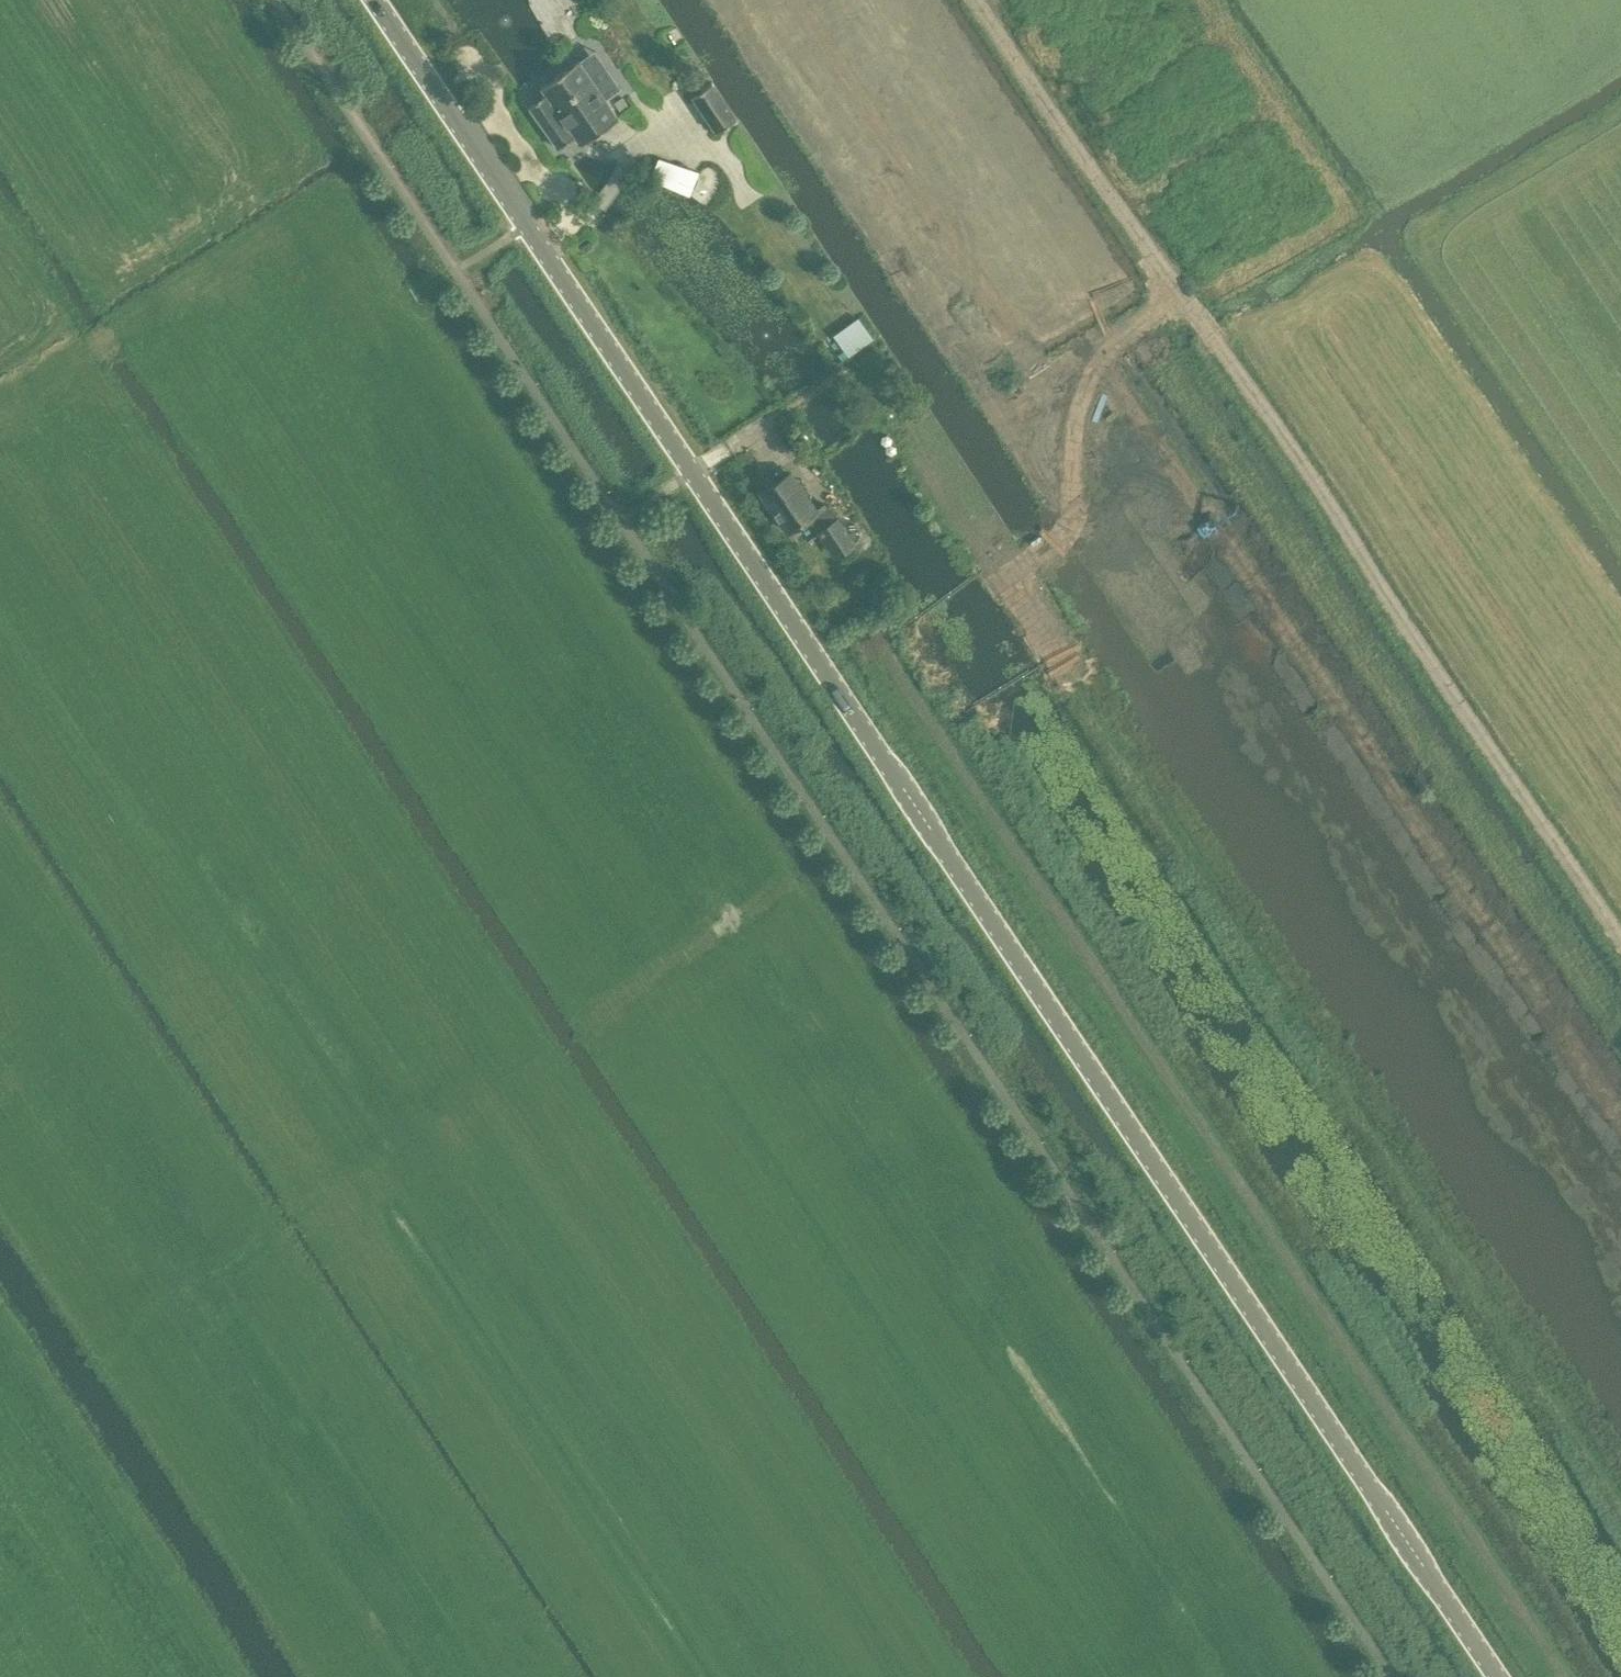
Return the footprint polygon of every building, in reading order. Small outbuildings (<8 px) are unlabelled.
[(579,142),(618,115),(579,58),(540,85),(545,92),(528,103),(557,146),(574,134),(579,142)] [(736,119),(711,82),(691,96),(716,132),(736,119)] [(585,250),(592,246),(589,240),(582,245),(585,250)] [(788,531),(816,513),(790,473),(762,492),(788,531)] [(835,554),(852,544),(836,520),(820,531),(835,554)]
